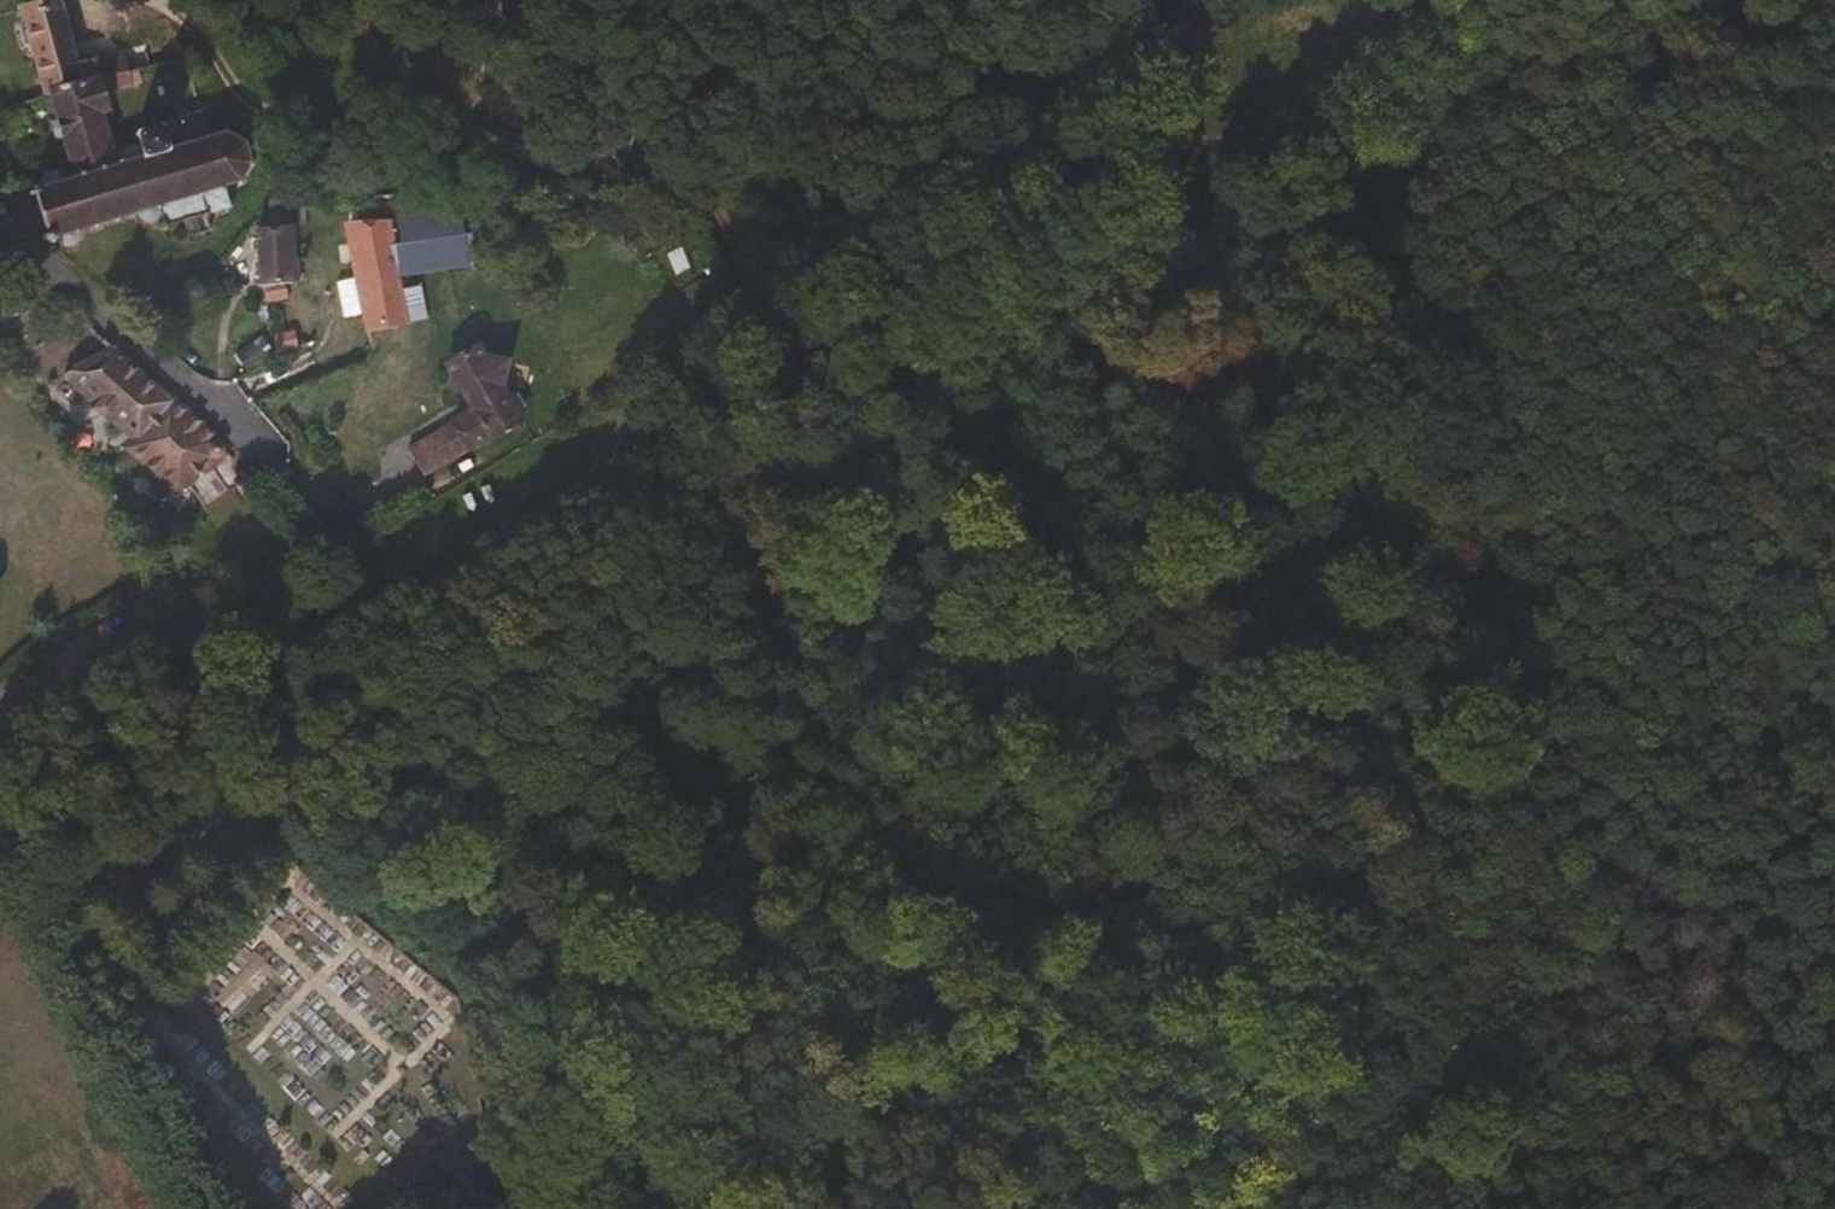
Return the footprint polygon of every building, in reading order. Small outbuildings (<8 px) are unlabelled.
[(59,9),(63,7),(61,1),(58,2),(57,0),(50,0),(20,9),(25,25),(19,27),(25,44),(30,43),(44,91),(50,90),(97,79),(91,60),(75,64),(59,9)] [(148,67),(144,48),(91,60),(97,79),(135,70),(148,67)] [(101,115),(109,112),(103,92),(130,83),(129,78),(136,76),(135,70),(97,79),(50,90),(69,156),(73,157),(77,167),(76,171),(127,157),(125,150),(123,143),(111,146),(101,115)] [(240,178),(247,165),(253,165),(254,159),(248,159),(244,145),(249,141),(245,136),(240,138),(227,132),(227,126),(220,126),(220,132),(208,136),(201,111),(157,124),(157,127),(143,132),(142,129),(135,131),(139,145),(139,148),(137,147),(125,150),(127,157),(76,171),(64,175),(60,172),(55,169),(51,169),(47,170),(42,172),(37,181),(29,184),(31,186),(31,189),(28,190),(26,191),(27,194),(29,195),(33,194),(44,229),(43,233),(38,236),(40,242),(44,240),(47,243),(47,245),(52,245),(56,241),(62,246),(71,244),(74,242),(78,233),(80,232),(80,228),(92,225),(94,229),(100,228),(99,222),(113,218),(116,223),(121,222),(119,216),(134,211),(137,217),(140,218),(146,221),(151,220),(157,213),(159,221),(155,224),(155,226),(158,227),(160,226),(162,230),(167,228),(167,225),(182,220),(187,235),(210,228),(207,219),(209,212),(222,207),(224,213),(230,210),(229,206),(234,204),(232,200),(228,201),(223,185),(236,182),(239,185),(245,182),(240,178)] [(388,225),(385,209),(365,212),(367,226),(388,225)] [(295,282),(295,247),(289,247),(288,228),(270,230),(269,218),(257,220),(257,230),(253,232),(256,282),(283,282),(295,282)] [(406,322),(401,296),(396,266),(392,243),(388,225),(367,226),(346,226),(366,333),(406,322)] [(467,256),(462,232),(392,243),(396,266),(405,265),(467,256)] [(411,293),(405,265),(396,266),(401,296),(411,293)] [(285,297),(283,282),(256,282),(257,286),(260,286),(264,301),(285,297)] [(417,320),(411,293),(401,296),(406,322),(417,320)] [(295,348),(291,330),(271,336),(275,353),(295,348)] [(500,385),(506,361),(485,356),(476,343),(444,364),(449,372),(446,386),(458,390),(470,408),(406,448),(421,473),(460,450),(518,416),(516,411),(519,410),(520,403),(516,396),(509,392),(505,393),(500,385)] [(224,445),(171,397),(168,399),(110,347),(62,373),(64,377),(68,375),(146,446),(139,455),(184,496),(191,490),(197,495),(218,473),(211,466),(219,459),(221,455),(224,445)] [(431,487),(469,464),(460,450),(421,473),(431,487)]
